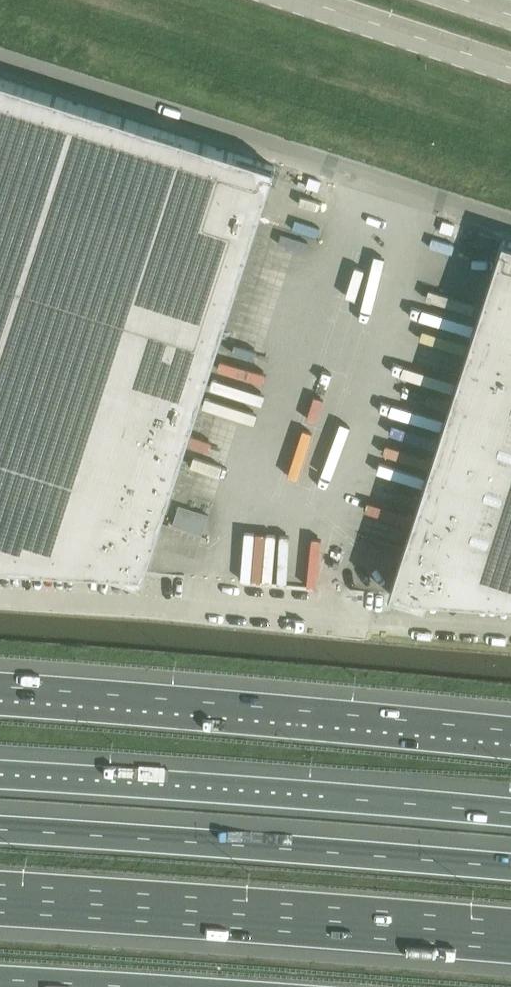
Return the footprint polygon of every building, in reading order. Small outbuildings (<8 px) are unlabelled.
[(275,167),(0,79),(0,565),(106,571),(141,582),(144,573),(275,167)] [(479,233),(476,242),(490,246),(493,237),(479,233)] [(504,241),(390,593),(420,602),(423,595),(510,601),(510,243),(504,241)] [(175,523),(203,532),(209,513),(181,504),(175,523)]
